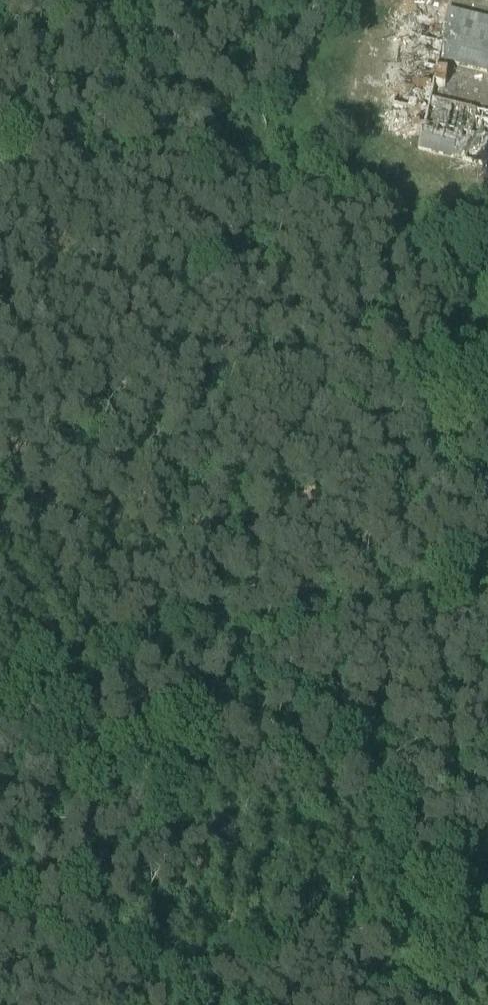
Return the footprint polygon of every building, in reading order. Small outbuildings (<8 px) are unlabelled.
[(442,16),(436,51),(396,44),(383,118),(403,121),(401,133),(418,136),(415,157),(486,169),(487,156),(487,117),(424,106),(426,95),(436,97),(439,81),(434,80),(436,69),(487,78),(487,24),(442,16)]
